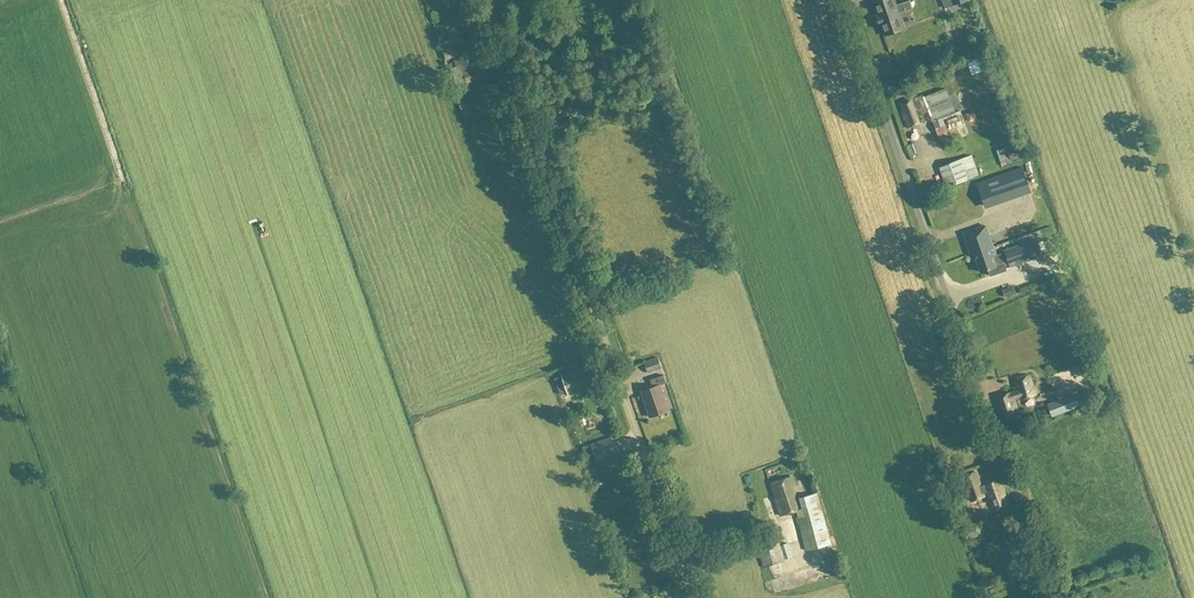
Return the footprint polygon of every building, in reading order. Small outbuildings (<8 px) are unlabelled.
[(898,15),(912,10),(909,1),(895,6),(893,0),(880,0),(873,2),(877,16),(876,17),(876,18),(878,17),(879,21),(898,15)] [(898,15),(879,21),(880,25),(879,25),(879,26),(881,26),(884,36),(903,30),(898,15)] [(596,16),(585,20),(588,28),(599,25),(596,16)] [(461,17),(443,23),(445,28),(463,23),(461,17)] [(439,44),(445,61),(458,56),(452,39),(439,44)] [(972,54),(963,56),(965,65),(973,64),(972,54)] [(908,56),(886,66),(890,74),(912,64),(908,56)] [(464,95),(456,98),(463,117),(471,114),(464,95)] [(921,96),(898,105),(907,129),(930,119),(921,96)] [(967,136),(959,111),(949,115),(948,113),(946,114),(946,115),(936,118),(936,119),(934,120),(934,121),(932,121),(933,123),(940,143),(952,139),(953,141),(967,136)] [(911,144),(905,146),(909,156),(915,154),(911,144)] [(997,152),(1001,166),(1010,164),(1009,161),(1023,155),(1019,146),(1006,150),(1005,149),(997,152)] [(939,168),(946,187),(977,175),(970,157),(939,168)] [(976,184),(984,206),(1029,190),(1021,168),(976,184)] [(969,251),(972,249),(980,273),(987,271),(989,278),(1005,272),(1005,269),(1029,261),(1024,245),(1003,252),(1004,254),(991,259),(988,250),(993,249),(986,228),(963,236),(969,251)] [(1001,291),(1004,298),(1015,294),(1012,287),(1001,291)] [(657,359),(644,363),(647,374),(661,369),(657,359)] [(585,369),(562,377),(555,379),(558,388),(565,386),(568,395),(591,387),(585,369)] [(652,389),(641,393),(649,418),(668,412),(659,386),(666,384),(663,376),(649,381),(652,389)] [(1008,393),(992,398),(995,407),(996,407),(999,420),(1000,420),(1001,423),(1017,418),(1013,401),(1019,399),(1019,401),(1034,397),(1029,376),(1014,380),(1017,393),(1009,395),(1008,393)] [(1077,393),(1046,405),(1052,418),(1083,406),(1077,393)] [(610,439),(591,446),(597,463),(616,456),(610,439)] [(982,485),(983,488),(979,489),(974,473),(960,478),(969,503),(983,498),(982,495),(985,494),(992,513),(1007,507),(997,480),(982,485)] [(780,517),(798,511),(792,490),(794,489),(791,478),(769,485),(780,517)] [(604,486),(602,479),(592,482),(595,489),(604,486)] [(802,510),(795,512),(805,551),(830,545),(817,495),(799,499),(802,510)] [(961,527),(966,541),(982,535),(978,522),(972,524),(972,523),(961,527)] [(787,544),(778,547),(775,535),(754,541),(763,568),(784,562),(783,560),(791,558),(787,544)] [(830,568),(832,559),(823,558),(822,567),(830,568)]
